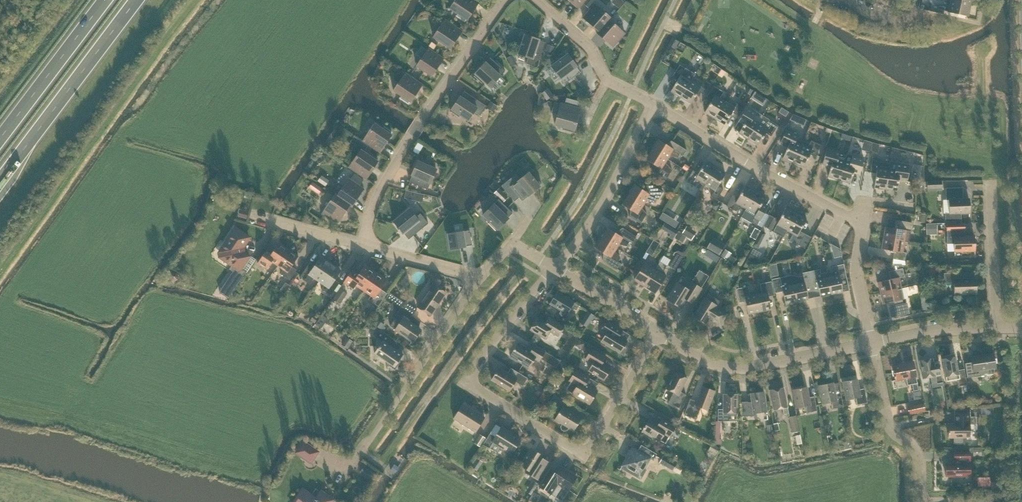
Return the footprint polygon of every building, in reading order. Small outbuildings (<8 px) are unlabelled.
[(467,20),(479,3),(475,0),(456,0),(450,9),(458,14),(457,16),(465,21),(466,19),(467,20)] [(578,9),(583,3),(586,0),(568,0),(578,9)] [(971,5),(950,1),(948,12),(968,17),(971,5)] [(609,20),(610,20),(611,18),(595,4),(583,18),(598,31),(598,32),(609,20)] [(433,37),(451,49),(462,31),(445,20),(433,37)] [(625,34),(610,20),(609,20),(598,32),(598,31),(596,33),(613,47),(625,34)] [(523,35),(522,35),(519,45),(519,44),(521,45),(518,54),(528,58),(526,64),(537,68),(545,43),(534,39),(535,38),(534,37),(534,38),(525,35),(524,36),(522,36),(523,35)] [(683,51),(685,45),(680,42),(677,48),(683,51)] [(546,44),(545,50),(552,52),(554,46),(546,44)] [(416,54),(422,58),(416,66),(432,77),(444,59),(428,48),(427,51),(422,47),(416,54)] [(556,64),(552,67),(558,76),(565,84),(573,78),(581,72),(577,68),(574,63),(575,62),(574,62),(568,55),(567,55),(566,54),(566,53),(557,59),(558,60),(558,59),(559,61),(556,64)] [(483,81),(490,87),(505,71),(490,58),(483,66),(482,66),(481,66),(482,67),(475,74),(476,75),(475,76),(474,76),(482,83),(482,82),(483,81)] [(681,98),(691,81),(695,75),(680,65),(673,76),(678,79),(671,91),(681,98)] [(405,73),(404,75),(399,72),(393,78),(398,83),(393,91),(401,96),(400,98),(408,104),(409,102),(411,103),(423,85),(405,73)] [(681,98),(691,104),(698,92),(703,95),(710,84),(705,81),(701,87),(691,81),(681,98)] [(583,86),(577,91),(581,97),(587,92),(583,86)] [(712,100),(705,112),(715,118),(725,102),(720,99),(724,92),(714,86),(707,97),(712,100)] [(542,91),(547,98),(554,94),(549,87),(542,91)] [(451,111),(451,112),(459,118),(460,117),(459,117),(460,115),(468,121),(474,112),(480,116),(486,106),(464,91),(458,101),(457,100),(456,101),(457,101),(452,109),(453,110),(451,112),(451,111)] [(768,107),(772,100),(758,91),(754,99),(768,107)] [(564,105),(576,108),(578,102),(565,98),(564,105)] [(490,101),(487,106),(493,110),(496,105),(490,101)] [(715,118),(724,125),(732,113),(737,116),(744,105),(739,101),(735,108),(725,102),(715,118)] [(577,120),(580,109),(576,108),(564,105),(554,102),(553,106),(551,113),(558,115),(555,125),(564,128),(564,130),(563,130),(573,133),(573,132),(573,130),(575,130),(577,121),(578,121),(577,120)] [(759,123),(763,116),(747,107),(741,118),(746,121),(739,133),(748,139),(759,123)] [(804,119),(801,125),(808,128),(811,122),(804,119)] [(748,139),(758,145),(766,133),(771,137),(778,126),(769,120),(765,126),(759,123),(748,139)] [(363,141),(380,153),(392,135),(390,134),(392,132),(384,127),(382,129),(374,124),(363,141)] [(801,145),(795,142),(798,135),(786,130),(781,142),(789,145),(783,158),(793,163),(801,145)] [(668,146),(658,140),(652,150),(667,159),(670,156),(677,158),(680,154),(683,156),(687,150),(671,141),(668,146)] [(801,145),(793,163),(804,168),(804,167),(810,154),(816,157),(821,145),(811,141),(808,147),(801,145)] [(420,143),(416,153),(421,155),(426,146),(420,143)] [(845,161),(838,159),(839,154),(838,152),(827,148),(822,165),(831,167),(828,177),(839,180),(845,161)] [(349,167),(366,179),(378,161),(361,150),(349,167)] [(666,180),(671,172),(672,170),(666,161),(667,159),(652,150),(646,160),(657,167),(654,172),(653,171),(666,180)] [(864,159),(858,157),(855,156),(853,157),(851,163),(845,161),(839,180),(850,183),(854,170),(860,171),(864,159)] [(876,173),(874,187),(886,189),(889,169),(877,168),(879,159),(872,158),(870,172),(876,173)] [(414,171),(409,182),(427,190),(436,170),(428,166),(428,164),(429,164),(429,163),(420,159),(419,160),(420,160),(419,162),(418,161),(414,170),(413,170),(413,171),(414,171)] [(716,168),(706,162),(698,174),(693,170),(686,181),(695,187),(699,181),(705,185),(716,168)] [(886,189),(897,191),(899,177),(907,178),(909,165),(901,164),(900,171),(889,169),(886,189)] [(718,186),(725,174),(716,168),(705,185),(715,191),(711,197),(716,200),(723,189),(718,186)] [(519,171),(502,186),(514,202),(520,197),(522,200),(540,187),(539,186),(541,184),(541,185),(542,184),(535,176),(533,178),(529,173),(524,176),(519,171)] [(350,205),(350,206),(352,207),(364,189),(349,179),(337,195),(337,196),(350,205)] [(941,181),(926,182),(927,184),(924,184),(924,187),(927,187),(927,191),(942,190),(941,181)] [(644,191),(635,185),(628,195),(644,204),(646,201),(654,203),(656,199),(658,200),(663,192),(649,183),(644,191)] [(313,189),(319,194),(323,188),(317,184),(313,189)] [(755,191),(745,186),(738,198),(733,195),(727,206),(736,212),(739,205),(746,209),(755,191)] [(949,200),(950,213),(946,214),(946,221),(961,221),(961,214),(970,213),(969,199),(961,199),(961,195),(963,195),(963,187),(946,188),(946,200),(949,200)] [(755,191),(746,209),(741,217),(757,225),(764,212),(759,209),(766,197),(755,191)] [(339,222),(350,206),(350,205),(337,196),(337,195),(335,194),(323,212),(339,222)] [(641,224),(646,216),(647,214),(642,208),(644,204),(628,195),(622,205),(633,212),(630,217),(630,216),(629,217),(641,224)] [(498,229),(505,222),(505,223),(505,222),(508,219),(508,218),(513,213),(499,199),(483,215),(490,222),(489,223),(488,223),(495,231),(496,230),(495,230),(497,228),(498,229)] [(796,213),(786,208),(779,220),(774,217),(768,229),(784,237),(787,231),(796,213)] [(409,209),(394,222),(400,229),(399,230),(400,230),(401,229),(409,239),(429,224),(421,214),(416,217),(409,209)] [(800,231),(806,219),(796,213),(787,231),(793,234),(790,240),(805,249),(811,237),(800,231)] [(899,221),(898,229),(885,227),(884,238),(905,241),(909,242),(912,223),(899,221)] [(667,233),(671,227),(664,223),(661,229),(667,233)] [(947,231),(948,242),(954,242),(954,252),(975,251),(974,237),(964,237),(964,230),(965,230),(964,223),(947,224),(947,231)] [(927,224),(927,234),(937,234),(936,224),(927,224)] [(687,225),(682,232),(691,239),(696,231),(687,225)] [(618,235),(608,228),(602,238),(617,248),(619,244),(627,246),(628,245),(630,242),(633,244),(637,237),(622,228),(618,235)] [(219,291),(229,297),(247,271),(242,267),(249,257),(243,253),(242,248),(249,238),(236,229),(220,252),(220,257),(235,267),(219,291)] [(460,248),(461,248),(461,247),(472,245),(470,230),(448,234),(450,249),(460,248)] [(602,238),(595,248),(606,255),(602,260),(617,269),(621,264),(617,262),(620,257),(615,252),(617,248),(602,238)] [(907,252),(903,252),(905,241),(884,238),(882,249),(894,251),(894,259),(906,260),(907,252)] [(646,252),(652,256),(659,243),(654,240),(646,252)] [(710,240),(706,247),(718,254),(722,247),(710,240)] [(289,250),(279,243),(270,256),(264,252),(257,263),(266,269),(272,261),(278,266),(289,250)] [(725,249),(721,255),(727,259),(731,253),(725,249)] [(292,266),(299,256),(289,250),(278,266),(283,270),(280,274),(289,280),(297,270),(292,266)] [(682,257),(676,254),(668,266),(675,270),(682,257)] [(755,265),(758,259),(750,255),(747,260),(755,265)] [(331,264),(321,257),(315,266),(310,263),(300,277),(309,284),(314,277),(319,281),(331,264)] [(655,270),(645,263),(634,280),(645,286),(655,270)] [(335,280),(341,271),(331,264),(319,281),(324,284),(321,289),(331,296),(340,283),(335,280)] [(773,265),(773,277),(781,276),(781,264),(773,265)] [(849,291),(846,278),(843,264),(832,267),(834,276),(828,277),(831,295),(843,292),(849,291)] [(353,270),(351,272),(344,282),(354,289),(357,285),(364,290),(376,273),(365,266),(359,274),(353,270)] [(936,277),(935,266),(928,267),(928,277),(936,277)] [(901,288),(899,278),(904,276),(903,268),(889,271),(891,279),(878,282),(880,293),(901,288)] [(820,296),(820,297),(831,295),(828,277),(822,278),(820,269),(808,272),(814,298),(820,296)] [(645,286),(656,293),(666,276),(655,270),(645,286)] [(808,272),(802,273),(803,276),(798,277),(791,275),(797,302),(808,300),(808,299),(814,298),(808,272)] [(954,295),(976,294),(976,279),(964,279),(963,272),(944,273),(944,285),(954,285),(954,295)] [(379,291),(386,281),(376,273),(364,290),(372,295),(369,299),(378,306),(386,295),(379,291)] [(775,293),(783,291),(785,304),(797,302),(791,275),(785,277),(772,279),(775,293)] [(759,312),(771,309),(768,297),(774,295),(771,281),(760,284),(762,293),(756,294),(759,312)] [(286,282),(280,290),(285,293),(291,285),(286,282)] [(693,301),(701,288),(691,282),(687,289),(678,283),(667,300),(681,308),(687,297),(693,301)] [(430,316),(446,293),(434,284),(418,307),(430,316)] [(748,314),(759,312),(756,294),(750,296),(748,286),(737,289),(740,303),(746,301),(748,314)] [(892,316),(908,313),(906,304),(903,305),(902,299),(904,299),(901,288),(880,293),(883,304),(890,302),(892,307),(890,308),(892,316)] [(347,294),(340,289),(332,299),(339,304),(347,294)] [(417,309),(405,301),(404,303),(390,292),(386,298),(401,308),(401,307),(413,315),(417,309)] [(576,310),(579,306),(574,303),(557,292),(550,304),(561,310),(559,314),(565,317),(571,307),(576,310)] [(720,325),(726,314),(716,308),(717,306),(720,301),(707,294),(693,316),(706,324),(709,319),(720,325)] [(394,318),(395,319),(391,326),(390,325),(390,326),(412,341),(420,330),(408,322),(412,316),(401,308),(394,318)] [(587,327),(594,315),(588,311),(581,323),(587,327)] [(548,317),(545,322),(551,326),(554,321),(548,317)] [(323,321),(318,318),(314,324),(320,327),(323,321)] [(551,326),(545,322),(537,318),(530,330),(545,339),(550,331),(558,337),(564,327),(554,321),(551,326)] [(620,353),(627,341),(617,335),(620,329),(607,321),(602,331),(606,333),(601,341),(620,353)] [(395,367),(403,354),(393,347),(397,341),(380,330),(375,336),(383,341),(375,353),(395,367)] [(568,342),(574,345),(578,338),(573,334),(568,342)] [(353,342),(346,337),(341,345),(348,349),(353,342)] [(579,339),(575,345),(581,349),(584,343),(579,339)] [(540,362),(545,352),(534,345),(531,351),(518,343),(510,356),(529,368),(535,359),(540,362)] [(604,380),(611,368),(602,364),(598,361),(602,355),(591,349),(585,359),(593,363),(588,370),(604,380)] [(967,378),(979,376),(993,374),(994,372),(994,369),(996,369),(993,354),(971,357),(972,362),(965,364),(967,378)] [(964,369),(958,370),(955,357),(942,359),(946,381),(958,379),(959,386),(967,385),(964,369)] [(932,385),(943,383),(942,377),(940,371),(935,372),(932,358),(919,361),(923,378),(930,377),(932,385)] [(559,366),(568,371),(570,367),(562,362),(559,366)] [(919,390),(913,362),(893,366),(895,381),(907,378),(908,385),(912,384),(914,391),(919,390)] [(523,386),(528,378),(515,370),(512,376),(499,368),(492,380),(510,391),(515,382),(523,386)] [(568,391),(572,393),(572,394),(590,404),(597,391),(585,384),(588,377),(576,370),(569,381),(571,381),(567,388),(568,391)] [(680,392),(686,379),(675,373),(666,389),(673,392),(668,403),(679,408),(686,395),(680,392)] [(857,405),(867,403),(864,388),(858,390),(856,379),(843,382),(847,400),(856,398),(857,405)] [(843,407),(841,392),(834,393),(832,383),(819,385),(823,404),(832,402),(833,409),(843,407)] [(707,410),(715,391),(702,387),(697,402),(690,399),(684,415),(696,420),(701,407),(707,410)] [(807,413),(817,411),(814,396),(808,398),(806,387),(793,390),(797,408),(805,406),(807,413)] [(784,414),(789,413),(783,388),(770,390),(774,410),(782,408),(784,414)] [(932,390),(935,405),(944,403),(941,388),(932,390)] [(742,416),(754,416),(754,413),(767,411),(764,392),(751,394),(752,401),(741,402),(742,416)] [(547,396),(543,393),(538,401),(542,404),(547,396)] [(555,420),(562,424),(560,427),(561,430),(564,431),(567,430),(568,428),(574,431),(581,418),(563,407),(566,402),(554,394),(549,402),(561,409),(555,420)] [(737,421),(737,413),(737,395),(724,395),(724,409),(718,409),(718,421),(737,421)] [(909,414),(925,411),(924,403),(908,407),(909,414)] [(485,417),(463,404),(454,419),(475,432),(485,417)] [(955,411),(955,418),(955,424),(949,424),(949,438),(953,438),(954,443),(955,444),(957,444),(958,444),(960,444),(962,444),(963,443),(963,438),(970,438),(970,424),(974,424),(975,425),(975,424),(975,423),(976,422),(976,421),(976,420),(976,419),(975,418),(975,416),(974,417),(970,417),(970,411),(955,411)] [(796,416),(789,417),(792,433),(799,431),(796,416)] [(642,431),(660,441),(660,440),(665,443),(669,437),(670,437),(676,427),(665,420),(662,426),(658,424),(649,419),(642,431)] [(512,453),(520,439),(501,428),(496,437),(490,433),(483,444),(489,448),(494,441),(512,453)] [(474,443),(480,447),(486,438),(480,434),(474,443)] [(296,453),(311,463),(318,452),(303,442),(296,453)] [(714,456),(719,448),(712,444),(708,452),(714,456)] [(653,460),(657,454),(643,446),(639,452),(632,448),(622,465),(634,472),(633,474),(640,478),(645,470),(644,469),(649,458),(653,460)] [(537,479),(547,465),(540,461),(543,456),(530,448),(519,465),(532,473),(530,475),(537,479)] [(954,460),(954,464),(945,464),(945,476),(970,476),(970,464),(969,464),(969,460),(970,460),(970,452),(954,452),(954,460)] [(677,464),(677,463),(663,455),(659,463),(673,471),(675,467),(677,464)] [(476,468),(480,462),(477,459),(472,465),(476,468)] [(395,473),(399,467),(394,464),(390,470),(395,473)] [(365,465),(360,472),(370,479),(375,473),(365,465)] [(548,472),(541,484),(553,491),(552,493),(562,499),(568,490),(569,490),(577,477),(560,467),(554,476),(548,472)] [(977,477),(978,486),(990,486),(990,477),(977,477)] [(532,481),(529,487),(534,490),(538,484),(532,481)] [(333,500),(321,492),(316,499),(304,491),(302,491),(295,501),(331,501),(333,500)]
